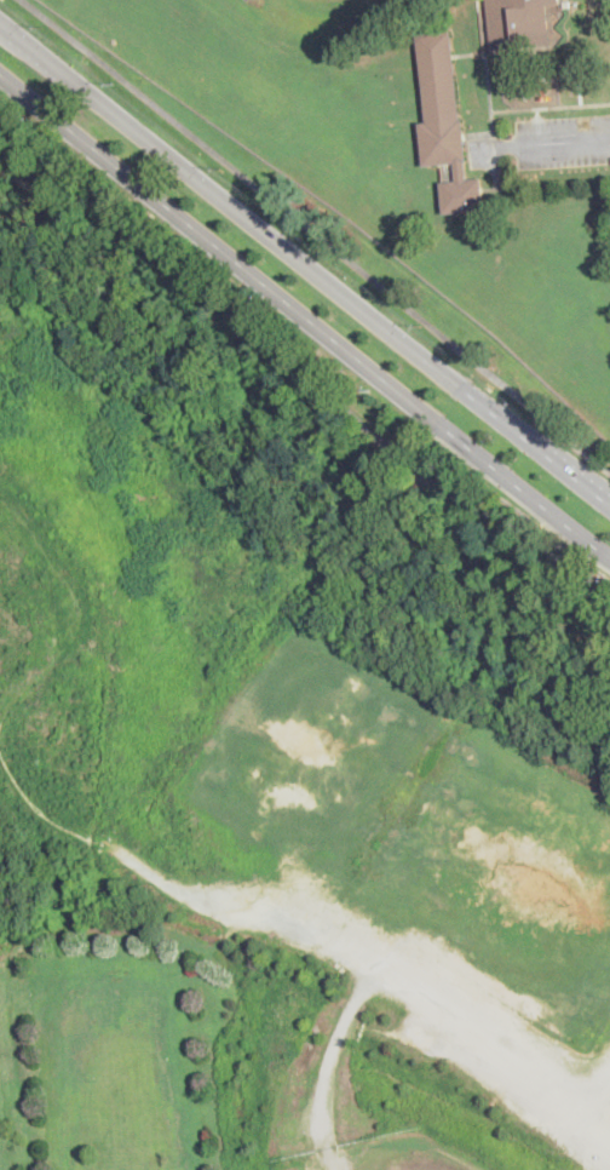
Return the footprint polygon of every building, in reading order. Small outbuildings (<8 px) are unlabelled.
[(493,50),(487,0),(560,0),(560,4),(547,5),(551,44),(493,50)] [(455,59),(461,119),(464,119),(468,161),(466,161),(467,180),(482,178),(485,211),(445,214),(442,183),(457,182),(455,164),(425,167),(421,124),(428,124),(419,35),(453,31),(455,59)]
